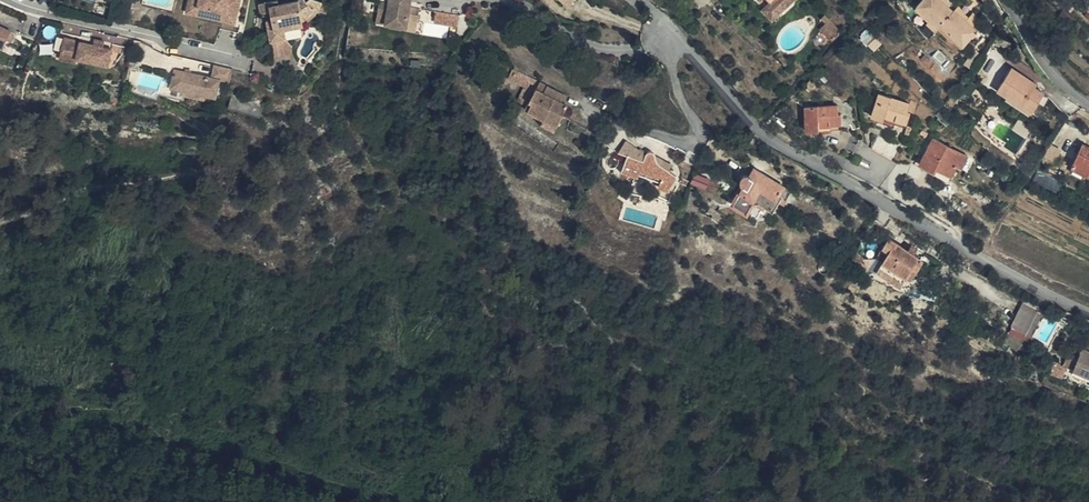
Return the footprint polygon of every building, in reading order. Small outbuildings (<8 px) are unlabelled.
[(187,12),(223,20),(236,23),(242,0),(190,0),(187,12)] [(312,8),(301,0),(289,0),(278,3),(277,0),(271,0),(259,2),(261,13),(272,11),(273,19),(267,21),(271,40),(287,38),(286,32),(312,8)] [(389,3),(379,1),(377,13),(385,15),(383,23),(407,28),(408,18),(417,20),(420,8),(410,7),(412,0),(389,0),(389,3)] [(777,21),(797,3),(793,0),(762,0),(769,8),(767,9),(777,21)] [(954,10),(942,0),(921,0),(916,6),(929,18),(939,27),(940,26),(954,10)] [(317,12),(312,8),(286,32),(287,38),(293,44),(308,32),(305,23),(317,12)] [(770,27),(777,21),(767,9),(759,16),(770,27)] [(977,30),(974,26),(954,9),(954,10),(940,26),(964,46),(977,30)] [(377,13),(376,22),(383,23),(385,15),(377,13)] [(929,18),(925,22),(935,31),(939,27),(929,18)] [(236,23),(223,20),(221,27),(240,32),(241,25),(236,23)] [(991,39),(995,34),(979,21),(974,26),(977,30),(979,28),(991,39)] [(7,49),(15,33),(0,26),(0,46),(7,49)] [(107,47),(96,45),(67,39),(64,51),(82,56),(82,58),(112,65),(115,49),(107,47)] [(875,51),(880,46),(873,39),(868,44),(875,51)] [(82,56),(64,51),(62,59),(81,63),(82,58),(82,56)] [(234,67),(213,63),(209,78),(219,80),(229,82),(232,74),(234,67)] [(1032,112),(1044,92),(1036,86),(1037,83),(1012,67),(996,90),(1006,96),(1007,94),(1032,112)] [(209,78),(175,70),(171,87),(215,97),(219,80),(209,78)] [(880,89),(883,92),(887,88),(877,79),(872,84),(879,91),(880,89)] [(555,130),(568,105),(555,98),(559,91),(547,85),(544,92),(536,87),(525,109),(544,119),(542,123),(555,130)] [(215,97),(171,87),(170,93),(214,103),(215,97)] [(905,127),(909,111),(907,110),(910,103),(879,93),(872,116),(905,127)] [(625,109),(632,113),(635,108),(628,103),(625,109)] [(805,130),(842,129),(841,114),(838,114),(837,105),(804,106),(805,130)] [(878,135),(872,147),(891,159),(899,146),(878,135)] [(957,166),(961,168),(967,156),(933,139),(920,164),(934,171),(936,167),(951,175),(957,166)] [(646,153),(627,140),(619,151),(628,155),(641,161),(646,153)] [(1088,174),(1088,146),(1083,143),(1072,165),(1088,174)] [(649,151),(646,153),(641,161),(628,155),(621,171),(638,177),(641,170),(660,178),(658,187),(668,191),(676,178),(676,176),(668,169),(672,163),(652,152),(649,151)] [(743,173),(742,175),(741,179),(742,182),(745,184),(734,202),(756,216),(763,205),(772,211),(782,197),(786,200),(791,190),(754,166),(750,173),(749,172),(745,172),(743,173)] [(693,181),(717,192),(721,184),(695,172),(693,181)] [(913,253),(908,250),(889,238),(882,247),(888,252),(876,270),(900,285),(907,275),(909,278),(915,269),(916,270),(923,259),(913,253)] [(1024,299),(1009,328),(1030,338),(1045,310),(1024,299)] [(1073,370),(1088,377),(1088,351),(1082,348),(1078,357),(1073,370)]
